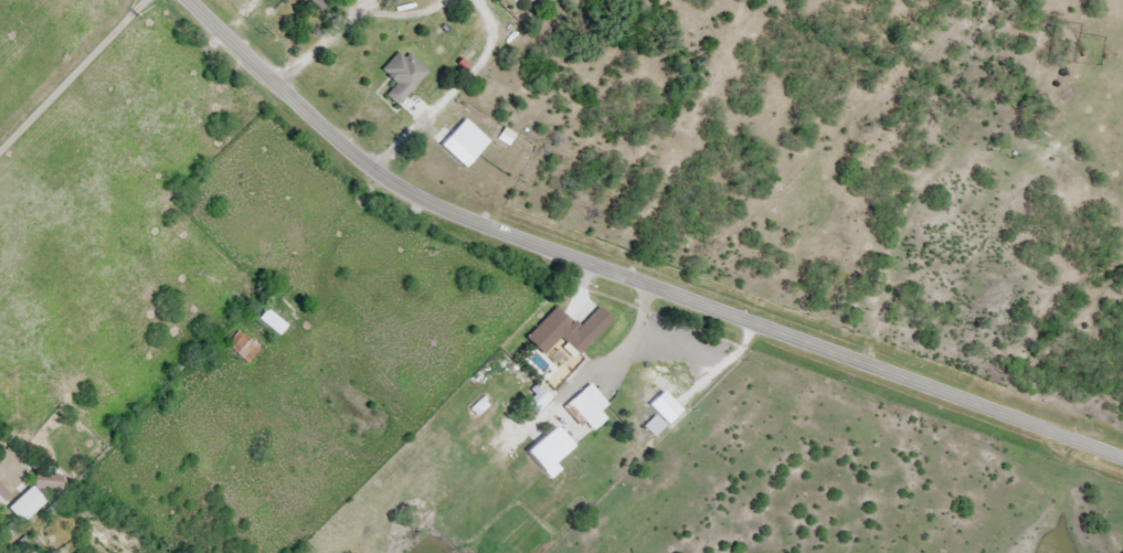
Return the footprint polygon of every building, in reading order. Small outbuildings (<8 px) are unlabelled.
[(321,10),(331,0),(310,0),(321,10)] [(393,84),(383,95),(394,106),(425,72),(406,54),(402,58),(395,52),(378,71),(393,84)] [(610,322),(597,308),(574,329),(554,308),(523,338),(540,356),(558,339),(575,356),(610,322)] [(255,320),(276,336),(284,325),(263,310),(255,320)] [(225,346),(245,363),(257,350),(237,333),(225,346)] [(569,373),(559,364),(532,396),(542,405),(569,373)] [(654,384),(656,380),(638,369),(628,386),(656,402),(663,389),(654,384)] [(565,403),(584,424),(597,412),(578,392),(565,403)] [(662,426),(651,417),(642,428),(653,437),(662,426)] [(42,502),(28,487),(5,509),(19,524),(42,502)]
